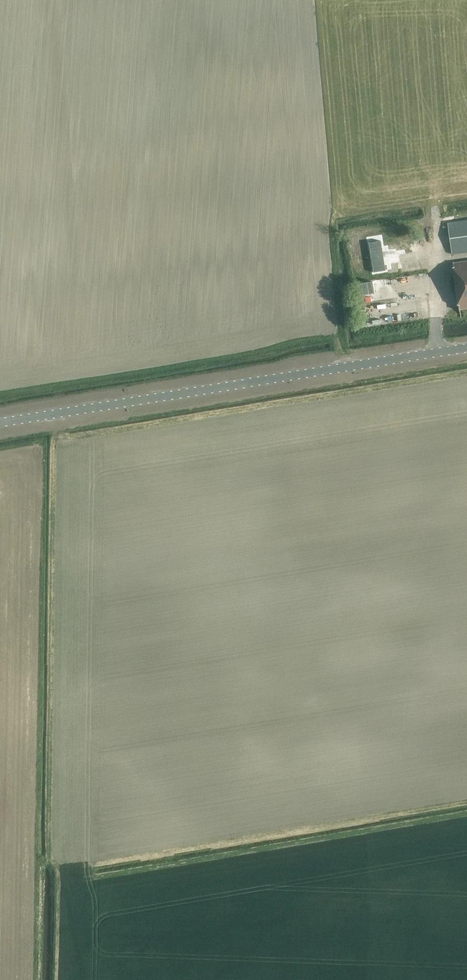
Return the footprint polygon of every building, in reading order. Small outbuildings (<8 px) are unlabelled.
[(448,221),(452,253),(466,251),(466,219),(448,221)] [(390,272),(397,270),(393,246),(386,247),(390,272)] [(453,263),(459,307),(466,306),(466,262),(453,263)]
